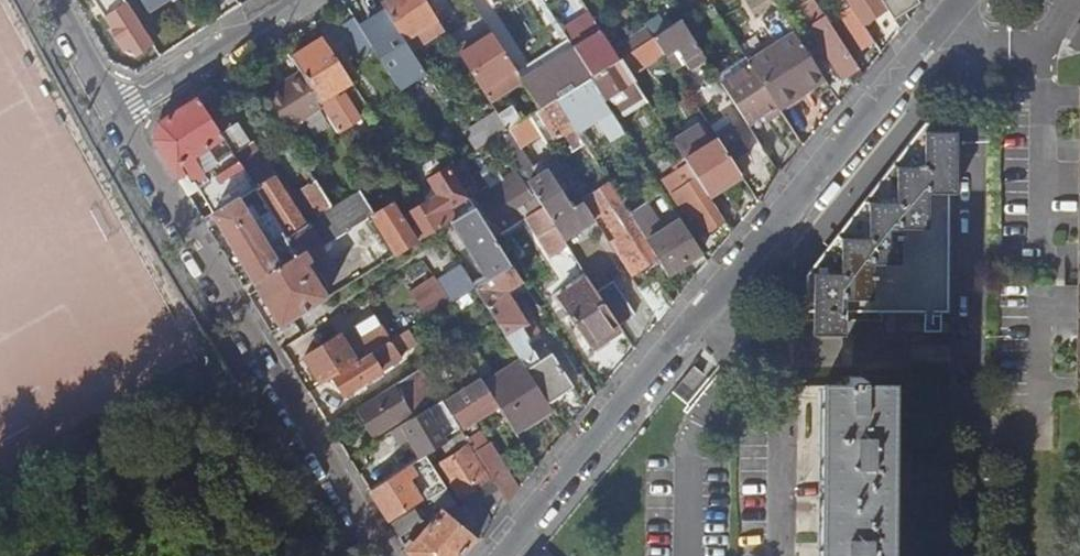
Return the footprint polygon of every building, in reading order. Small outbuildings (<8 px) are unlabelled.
[(98,4),(126,50),(132,47),(137,55),(151,46),(122,0),(100,0),(101,1),(98,4)] [(147,10),(164,0),(141,0),(147,10)] [(381,5),(387,14),(403,38),(435,18),(424,0),(389,0),(381,5)] [(862,75),(815,0),(808,0),(796,8),(842,79),(850,75),(855,83),(862,75)] [(877,46),(862,23),(847,0),(838,0),(844,9),(839,12),(866,53),(877,46)] [(886,8),(881,0),(847,0),(862,23),(886,8)] [(909,19),(904,11),(919,2),(918,0),(881,0),(886,8),(900,30),(909,19)] [(126,50),(98,4),(91,8),(120,53),(126,50)] [(387,14),(361,31),(372,48),(399,89),(425,73),(411,51),(403,38),(387,14)] [(564,31),(574,47),(592,76),(619,60),(590,15),(564,31)] [(1064,41),(1076,53),(1079,53),(1079,15),(1064,41)] [(435,18),(403,38),(411,51),(444,31),(435,18)] [(645,27),(652,39),(654,37),(666,30),(659,18),(645,27)] [(361,31),(354,19),(342,26),(361,55),(372,48),(361,31)] [(654,37),(663,52),(670,63),(682,56),(694,76),(710,67),(681,20),(666,30),(654,37)] [(778,109),(825,79),(796,33),(777,45),(748,63),(750,66),(778,109)] [(510,62),(492,34),(459,55),(481,88),(513,68),(510,62)] [(323,107),(321,108),(337,133),(360,119),(344,95),(339,97),(336,92),(351,83),(322,37),(291,57),(323,107)] [(654,37),(652,39),(620,59),(629,73),(663,52),(654,37)] [(775,40),(746,59),(748,63),(777,45),(775,40)] [(609,108),(611,110),(619,106),(612,94),(628,84),(633,92),(639,88),(629,73),(620,59),(619,60),(592,76),(590,78),(609,108)] [(717,77),(722,84),(750,66),(748,63),(746,59),(717,77)] [(767,122),(781,113),(778,109),(750,66),(722,84),(748,125),(763,115),(767,122)] [(298,71),(260,94),(284,132),(321,108),(298,71)] [(590,78),(556,100),(587,150),(607,138),(603,131),(596,129),(589,133),(584,124),(609,108),(590,78)] [(781,113),(828,84),(825,79),(778,109),(781,113)] [(222,136),(197,97),(158,121),(153,140),(186,194),(197,188),(212,213),(255,187),(229,146),(222,150),(227,159),(218,165),(222,171),(196,186),(193,181),(204,174),(192,155),(222,136)] [(498,115),(508,130),(528,117),(531,115),(527,110),(517,116),(511,107),(498,115)] [(475,151),(497,137),(508,130),(498,115),(497,113),(463,133),(475,151)] [(718,139),(731,158),(746,149),(729,123),(714,132),(718,139)] [(699,124),(687,132),(699,150),(711,143),(699,124)] [(563,240),(594,220),(583,202),(570,210),(561,196),(564,194),(558,184),(555,186),(539,163),(532,167),(508,130),(497,137),(534,195),(541,206),(563,240)] [(829,263),(813,260),(814,319),(844,319),(844,305),(925,304),(925,310),(941,310),(941,305),(948,304),(947,131),(915,132),(829,232),(829,263)] [(706,193),(740,172),(731,158),(718,139),(711,143),(699,150),(687,132),(673,141),(686,163),(706,193)] [(659,167),(665,176),(686,163),(673,141),(671,138),(657,147),(666,162),(659,167)] [(403,165),(390,145),(378,153),(390,172),(403,165)] [(457,163),(449,168),(453,174),(461,169),(457,163)] [(699,235),(723,220),(706,193),(686,163),(665,176),(662,178),(699,235)] [(450,220),(474,206),(470,200),(453,174),(449,168),(429,180),(438,195),(401,218),(416,242),(450,220)] [(534,195),(530,197),(522,183),(515,172),(476,196),(492,221),(523,201),(531,213),(541,206),(534,195)] [(273,176),(255,187),(286,237),(305,225),(273,176)] [(332,208),(314,180),(307,184),(313,194),(306,198),(318,217),(332,208)] [(255,187),(212,213),(280,326),(299,315),(323,299),(326,298),(304,265),(310,262),(303,253),(319,242),(322,248),(373,216),(397,253),(416,242),(401,218),(392,204),(374,215),(358,191),(332,208),(318,217),(305,225),(286,237),(255,187)] [(492,221),(476,196),(470,200),(474,206),(485,225),(492,221)] [(639,269),(657,257),(628,212),(621,203),(617,205),(611,196),(597,204),(619,238),(614,241),(620,250),(625,247),(639,269)] [(667,273),(700,251),(679,217),(662,228),(645,202),(628,212),(657,257),(667,273)] [(478,285),(511,264),(485,225),(474,206),(450,220),(485,275),(475,281),(478,285)] [(567,245),(563,240),(541,206),(531,213),(526,216),(552,255),(567,245)] [(813,251),(813,260),(829,263),(829,232),(813,251)] [(510,298),(527,289),(511,264),(478,285),(474,288),(495,321),(520,359),(548,404),(571,389),(551,355),(539,362),(526,341),(538,333),(531,322),(527,324),(510,298)] [(450,303),(462,295),(444,268),(433,275),(450,303)] [(326,280),(334,293),(352,281),(344,269),(326,280)] [(659,319),(670,306),(649,273),(635,282),(659,319)] [(426,318),(450,303),(433,275),(409,290),(426,318)] [(591,347),(621,328),(619,326),(600,297),(597,292),(587,277),(558,296),(591,347)] [(614,282),(597,292),(600,297),(617,287),(614,282)] [(600,297),(619,326),(635,315),(617,287),(600,297)] [(323,299),(299,315),(307,327),(331,312),(323,299)] [(932,320),(923,320),(923,329),(932,329),(932,320)] [(304,359),(320,384),(331,377),(390,340),(380,326),(358,340),(362,345),(350,357),(337,338),(304,359)] [(390,340),(331,377),(342,395),(400,358),(398,355),(415,343),(406,330),(390,340)] [(472,372),(457,350),(441,359),(455,382),(472,372)] [(513,430),(550,407),(548,404),(520,359),(482,383),(491,396),(513,430)] [(435,399),(417,371),(357,408),(367,425),(375,421),(382,432),(435,399)] [(882,385),(860,385),(860,376),(847,376),(846,385),(823,385),(822,555),(881,555),(882,385)] [(455,418),(491,396),(482,383),(479,377),(474,379),(475,381),(444,400),(455,418)] [(441,400),(393,431),(400,444),(415,435),(422,449),(459,429),(442,402),(441,400)] [(494,482),(498,488),(511,480),(497,456),(496,457),(480,432),(467,440),(494,482)] [(486,475),(467,446),(438,465),(457,494),(486,475)] [(436,449),(425,456),(431,465),(441,458),(436,449)] [(368,492),(386,520),(419,499),(402,471),(368,492)] [(432,497),(445,488),(438,477),(426,485),(432,497)] [(494,517),(507,502),(498,488),(494,482),(480,494),(494,517)] [(477,538),(489,523),(475,499),(459,510),(477,538)] [(388,524),(398,539),(418,519),(412,509),(388,524)] [(477,538),(442,510),(414,545),(409,541),(404,548),(409,555),(462,555),(477,538)]
